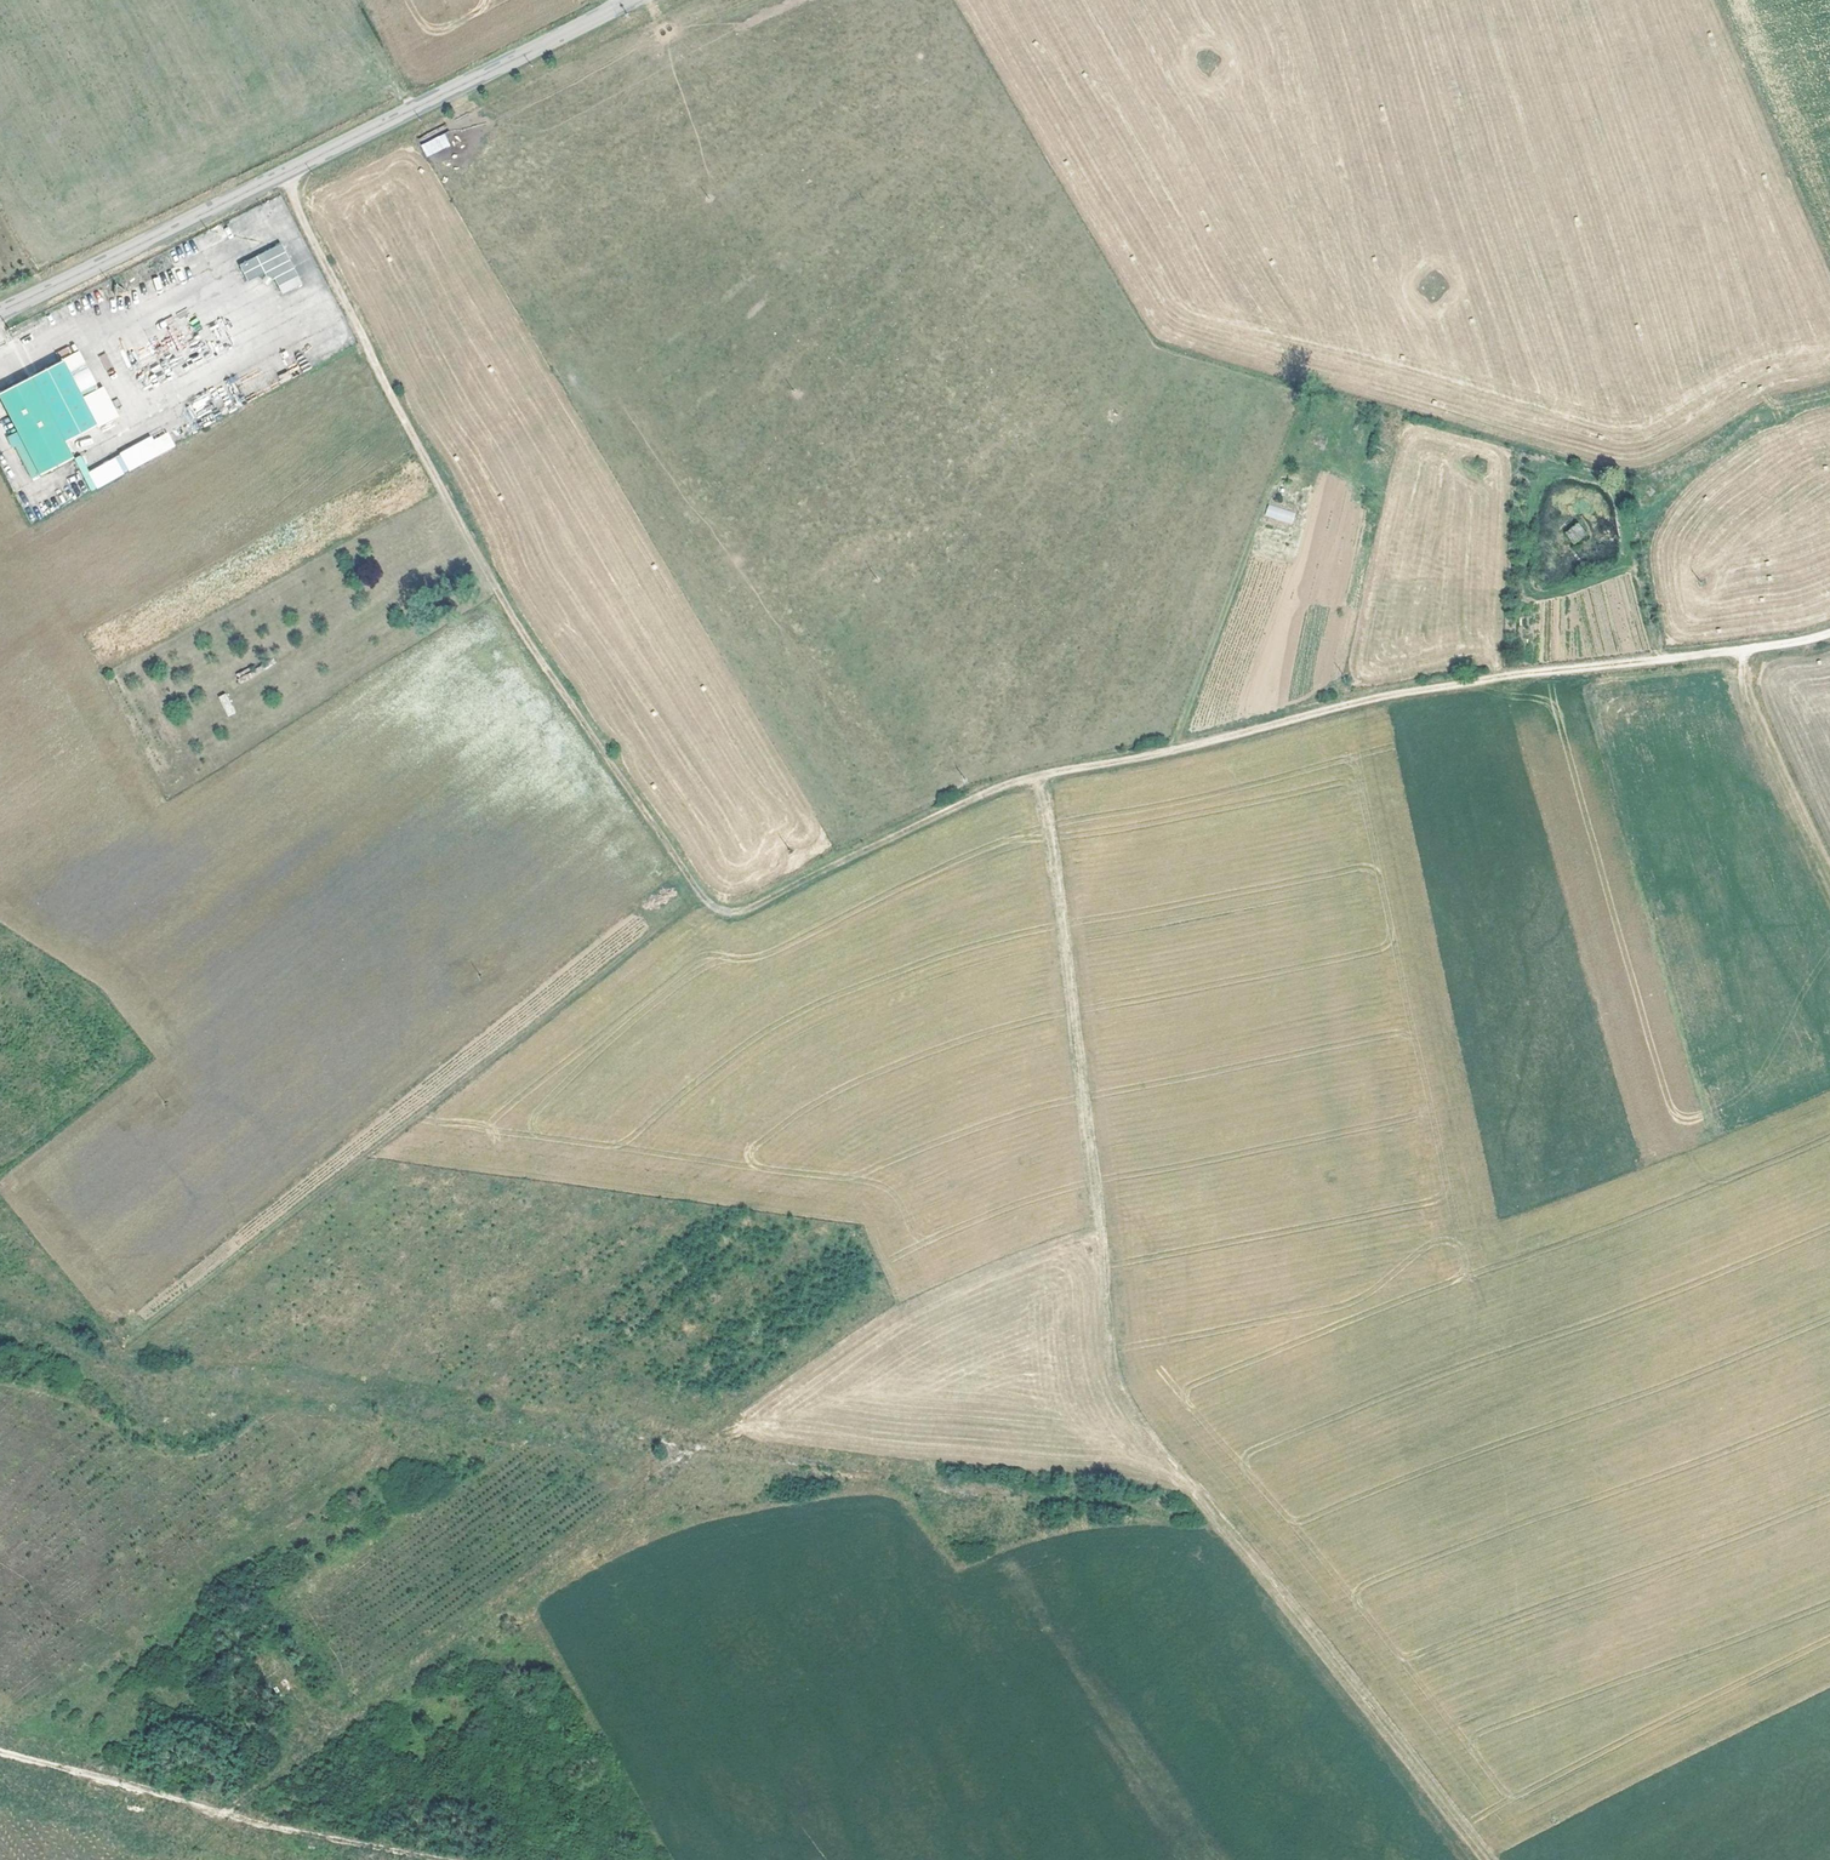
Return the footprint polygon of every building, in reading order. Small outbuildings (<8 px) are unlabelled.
[(445,133),(420,144),(426,157),(451,146),(445,133)] [(281,242),(239,263),(247,279),(264,270),(265,272),(272,277),(274,276),(282,292),(301,282),(281,242)] [(272,277),(265,272),(260,279),(267,284),(272,277)] [(104,352),(97,356),(106,370),(113,366),(104,352)] [(62,356),(0,387),(0,393),(38,469),(71,453),(63,437),(95,420),(62,356)] [(278,374),(280,382),(291,379),(290,371),(278,374)] [(168,430),(88,469),(97,487),(177,448),(168,430)] [(83,455),(76,457),(88,491),(95,489),(83,455)] [(1268,504),(1265,516),(1291,524),(1295,512),(1268,504)] [(1574,544),(1586,535),(1577,523),(1565,532),(1574,544)] [(240,683),(256,676),(251,666),(235,674),(240,683)] [(227,692),(219,695),(226,717),(235,713),(227,692)]
